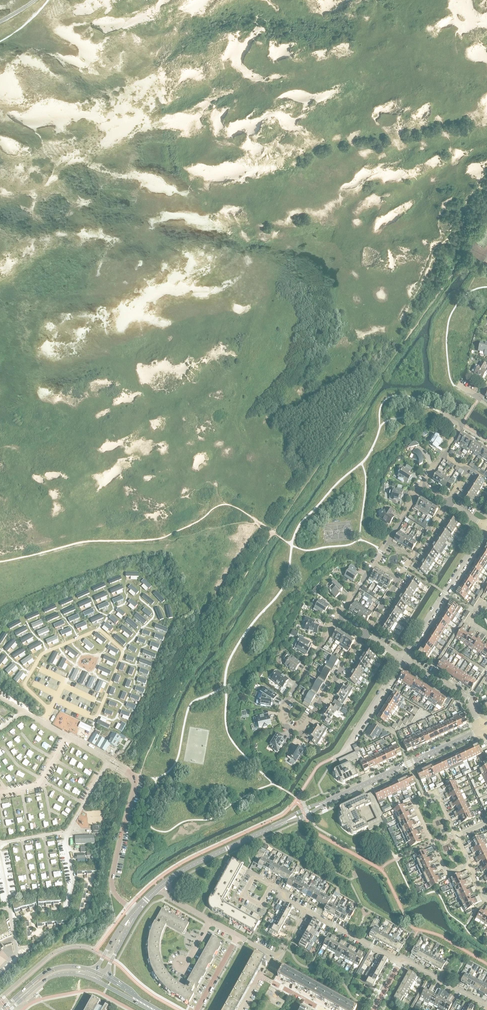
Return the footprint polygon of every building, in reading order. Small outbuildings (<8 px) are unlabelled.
[(480,342),(479,351),(485,352),(484,354),(486,355),(486,344),(480,342)] [(486,366),(481,362),(479,366),(474,373),(482,378),(486,371),(485,369),(486,366)] [(462,433),(456,441),(455,444),(459,446),(467,435),(464,433),(463,434),(462,433)] [(436,449),(437,450),(441,445),(441,444),(444,442),(437,434),(436,435),(435,434),(431,440),(427,443),(434,450),(436,449)] [(459,446),(464,449),(470,439),(469,438),(470,437),(467,435),(459,446)] [(468,452),(470,450),(475,441),(472,439),(472,440),(470,439),(464,449),(464,450),(468,452)] [(474,452),(479,444),(478,443),(478,442),(475,441),(470,450),(474,452)] [(474,452),(478,455),(484,446),(481,444),(480,445),(479,444),(474,452)] [(486,451),(486,449),(486,448),(484,446),(478,455),(482,458),(486,451)] [(417,449),(413,452),(415,454),(412,459),(413,459),(417,461),(419,462),(419,463),(419,464),(419,465),(419,466),(422,464),(422,463),(423,462),(423,461),(423,460),(423,459),(423,458),(423,457),(423,456),(422,455),(422,454),(421,453),(420,452),(420,451),(419,450),(418,450),(417,449)] [(410,471),(401,466),(398,470),(401,471),(398,476),(407,482),(411,476),(408,474),(410,471)] [(437,482),(442,474),(443,472),(439,469),(432,479),(437,482)] [(476,477),(474,480),(482,486),(485,481),(477,476),(477,475),(471,471),(469,473),(473,476),(474,476),(476,477)] [(437,482),(441,485),(446,477),(448,474),(443,472),(442,474),(437,482)] [(441,485),(445,487),(451,479),(446,477),(441,485)] [(452,477),(451,479),(445,487),(450,490),(455,482),(454,481),(456,479),(452,477)] [(467,484),(470,486),(471,485),(480,491),(481,490),(480,489),(482,486),(474,480),(471,484),(468,482),(467,484)] [(470,486),(468,489),(476,494),(479,491),(480,492),(480,491),(471,485),(470,486)] [(390,492),(390,491),(389,494),(390,494),(390,498),(401,501),(403,491),(392,488),(390,492)] [(462,492),(465,494),(465,493),(475,499),(474,498),(476,494),(468,489),(466,492),(463,490),(462,492)] [(474,500),(475,499),(465,493),(465,494),(462,498),(471,503),(473,499),(474,500)] [(421,498),(415,506),(414,508),(418,511),(425,501),(421,498)] [(425,501),(418,511),(422,514),(423,513),(429,503),(425,501)] [(429,503),(423,513),(427,516),(428,514),(434,506),(429,503)] [(438,509),(434,506),(428,514),(433,517),(438,509)] [(384,511),(379,517),(390,524),(394,517),(391,515),(393,512),(387,508),(385,511),(384,511)] [(448,521),(445,519),(444,521),(447,523),(447,522),(457,528),(457,527),(456,526),(458,522),(450,517),(448,521)] [(447,523),(445,526),(453,531),(455,528),(456,528),(457,528),(447,522),(447,523)] [(442,529),(439,527),(438,529),(441,531),(442,530),(451,536),(452,535),(451,535),(453,531),(445,526),(442,529)] [(441,531),(439,535),(447,540),(450,536),(451,537),(451,536),(442,530),(441,531)] [(394,539),(399,542),(404,534),(399,531),(394,539)] [(408,536),(404,534),(399,542),(403,545),(408,536)] [(409,534),(408,536),(403,545),(407,547),(413,539),(414,537),(409,534)] [(433,538),(436,540),(436,539),(446,545),(446,544),(445,543),(447,540),(439,535),(437,538),(434,536),(433,538)] [(413,539),(407,547),(412,550),(417,542),(413,539)] [(434,543),(442,548),(444,545),(445,546),(446,545),(436,539),(436,540),(434,543)] [(428,545),(427,547),(430,549),(431,548),(440,554),(441,553),(440,552),(442,548),(434,543),(431,547),(428,545)] [(431,548),(430,549),(428,552),(436,557),(439,554),(440,554),(431,548)] [(425,556),(435,562),(435,561),(434,561),(436,557),(428,552),(426,555),(423,553),(422,555),(425,557),(425,556)] [(478,559),(486,564),(486,565),(486,559),(481,555),(478,559)] [(434,563),(435,562),(425,556),(425,557),(423,560),(431,566),(433,562),(434,563)] [(486,564),(478,559),(475,564),(483,569),(486,564)] [(420,565),(429,571),(430,570),(429,569),(431,566),(423,560),(421,564),(417,562),(416,564),(419,566),(420,565)] [(475,564),(473,568),(481,573),(483,569),(475,564)] [(356,569),(350,565),(348,568),(349,569),(348,571),(346,571),(346,574),(347,578),(353,581),(358,574),(354,572),(356,569)] [(429,572),(429,571),(420,565),(419,566),(417,569),(425,575),(428,571),(429,572)] [(472,568),(470,572),(478,577),(481,573),(473,568),(472,568)] [(375,569),(370,578),(368,580),(373,583),(374,580),(379,572),(375,569)] [(374,580),(378,583),(384,575),(379,572),(374,580)] [(475,582),(478,577),(470,572),(467,576),(467,577),(475,582)] [(122,579),(120,575),(108,580),(110,584),(122,579)] [(388,578),(384,575),(378,583),(377,586),(381,588),(388,578)] [(410,581),(407,579),(405,581),(409,583),(409,582),(419,588),(419,587),(418,586),(420,582),(412,577),(410,581)] [(467,577),(464,581),(472,586),(475,582),(467,577)] [(393,581),(388,578),(381,588),(386,591),(387,589),(393,581)] [(151,586),(144,579),(141,582),(149,589),(151,586)] [(333,585),(329,588),(327,585),(324,588),(328,592),(329,590),(335,598),(340,594),(338,592),(340,591),(343,589),(334,581),(332,584),(333,585)] [(470,590),(472,586),(464,581),(462,585),(461,585),(470,590)] [(106,586),(104,582),(92,587),(94,591),(106,586)] [(406,586),(415,591),(417,588),(418,589),(419,588),(409,582),(409,583),(406,586)] [(139,591),(131,584),(128,587),(136,594),(139,591)] [(123,588),(122,585),(110,590),(111,593),(123,588)] [(461,585),(459,589),(467,595),(470,590),(461,585)] [(400,589),(403,591),(404,590),(413,596),(414,596),(412,595),(415,591),(406,586),(404,590),(401,588),(400,589)] [(90,593),(88,589),(76,594),(78,598),(90,593)] [(464,599),(467,595),(459,589),(456,594),(456,593),(456,594),(464,599)] [(165,600),(156,590),(153,593),(162,603),(165,600)] [(413,597),(413,596),(404,590),(403,591),(401,595),(409,600),(411,596),(413,597)] [(107,595),(106,591),(94,597),(96,600),(107,595)] [(154,601),(144,593),(142,597),(151,605),(154,601)] [(124,599),(122,595),(112,599),(114,603),(124,599)] [(407,603),(409,600),(401,595),(399,598),(396,596),(394,598),(398,600),(398,599),(408,605),(408,604),(407,603)] [(73,600),(71,596),(59,602),(61,605),(73,600)] [(90,598),(78,603),(79,607),(91,602),(90,598)] [(137,604),(131,599),(128,602),(135,607),(137,604)] [(317,612),(318,611),(322,613),(324,610),(325,611),(329,605),(322,601),(322,602),(319,600),(319,602),(315,599),(314,601),(313,601),(312,602),(313,602),(312,604),(315,607),(313,610),(317,612)] [(398,600),(395,603),(404,609),(406,605),(407,606),(408,605),(398,599),(398,600)] [(351,613),(353,614),(359,604),(355,601),(349,611),(348,612),(351,613)] [(109,605),(107,602),(98,606),(99,610),(109,605)] [(451,602),(448,607),(458,613),(461,607),(459,606),(459,607),(451,602),(450,602),(451,602)] [(401,612),(404,609),(395,603),(393,607),(390,605),(389,607),(392,609),(393,608),(402,614),(403,613),(401,612)] [(57,607),(55,604),(43,609),(45,612),(57,607)] [(364,606),(359,604),(353,614),(357,616),(364,606)] [(74,606),(62,611),(63,615),(75,610),(74,606)] [(164,619),(159,606),(155,608),(160,620),(164,619)] [(368,609),(364,606),(357,616),(362,619),(368,609)] [(125,613),(119,607),(116,610),(123,616),(125,613)] [(455,617),(458,613),(448,607),(445,611),(455,617)] [(152,613),(145,608),(142,611),(149,616),(152,613)] [(402,615),(402,614),(393,608),(392,609),(390,612),(398,617),(400,614),(402,615)] [(373,612),(368,609),(362,619),(366,622),(373,612)] [(39,615),(38,611),(26,616),(27,620),(39,615)] [(452,621),(455,617),(445,611),(442,615),(451,620),(452,621)] [(147,621),(137,612),(134,615),(144,624),(147,621)] [(388,615),(385,613),(383,615),(387,617),(387,616),(397,622),(396,621),(398,617),(390,612),(388,615)] [(59,616),(58,613),(46,618),(47,621),(59,616)] [(102,614),(90,619),(92,623),(104,618),(102,614)] [(118,621),(112,615),(109,618),(116,624),(118,621)] [(448,625),(451,620),(442,615),(440,619),(439,620),(440,620),(448,625)] [(387,617),(384,621),(393,626),(395,622),(396,623),(397,622),(387,616),(387,617)] [(138,626),(128,617),(126,621),(136,629),(138,626)] [(317,633),(319,626),(313,624),(315,621),(306,617),(304,621),(308,622),(306,626),(305,625),(304,628),(305,629),(309,631),(312,632),(317,633)] [(22,623),(20,619),(8,625),(10,629),(22,623)] [(42,620),(31,624),(33,628),(43,623),(42,620)] [(448,625),(440,620),(437,624),(445,629),(448,625)] [(378,624),(381,626),(382,625),(391,631),(392,630),(390,629),(393,626),(384,621),(382,624),(379,622),(378,624)] [(113,628),(106,622),(104,625),(110,631),(113,628)] [(167,632),(168,628),(156,623),(154,627),(167,632)] [(442,633),(445,629),(437,624),(434,628),(442,633)] [(133,634),(123,625),(121,628),(131,637),(133,634)] [(387,635),(388,635),(390,631),(391,632),(391,631),(382,625),(381,626),(379,630),(387,635)] [(28,630),(26,626),(14,632),(16,636),(28,630)] [(48,627),(37,631),(39,635),(49,631),(48,627)] [(456,638),(460,641),(465,633),(462,631),(464,628),(462,627),(455,639),(455,640),(456,638)] [(442,633),(434,628),(431,632),(440,638),(441,635),(444,637),(445,635),(442,633)] [(336,640),(341,632),(337,629),(332,638),(336,640)] [(96,632),(94,635),(104,643),(107,640),(96,632)] [(346,635),(341,632),(336,640),(340,643),(346,635)] [(437,642),(440,638),(431,632),(429,637),(437,642)] [(463,644),(463,645),(471,632),(470,632),(468,635),(465,633),(460,641),(463,643),(463,644)] [(473,633),(471,632),(463,645),(464,645),(465,644),(468,646),(474,638),(471,636),(473,633)] [(34,637),(32,633),(20,640),(22,643),(34,637)] [(126,642),(116,634),(114,637),(123,645),(126,642)] [(473,649),(477,652),(482,644),(480,642),(481,641),(482,639),(484,636),(482,634),(480,638),(472,650),(473,651),(473,649)] [(56,635),(46,640),(47,644),(58,639),(56,635)] [(350,638),(346,635),(340,643),(339,646),(343,648),(345,646),(350,638)] [(429,637),(426,641),(434,646),(437,642),(429,637),(428,637),(429,637)] [(471,650),(472,650),(480,638),(478,637),(477,640),(474,638),(468,646),(472,649),(471,650)] [(94,646),(85,638),(83,642),(91,649),(94,646)] [(312,644),(299,638),(298,641),(298,640),(298,641),(295,646),(301,649),(300,650),(305,653),(305,652),(307,653),(309,650),(312,644)] [(350,638),(345,646),(349,649),(354,641),(350,638)] [(13,639),(4,648),(7,651),(16,642),(13,639)] [(40,641),(29,647),(31,650),(42,645),(40,641)] [(431,651),(434,646),(426,641),(423,645),(431,651)] [(481,656),(486,646),(486,643),(485,645),(482,644),(477,652),(481,654),(480,655),(481,656)] [(118,650),(110,645),(108,649),(117,654),(118,650)] [(429,655),(431,651),(423,645),(421,650),(429,655)] [(78,654),(68,646),(66,649),(76,657),(78,654)] [(25,651),(23,648),(12,655),(15,658),(25,651)] [(155,658),(156,654),(144,649),(142,653),(155,658)] [(364,652),(361,650),(360,652),(363,654),(364,653),(373,659),(374,658),(372,658),(375,654),(367,649),(364,652)] [(426,659),(429,655),(421,650),(418,654),(417,654),(426,659)] [(58,653),(54,651),(48,663),(52,665),(58,653)] [(341,662),(325,652),(322,656),(327,659),(326,660),(329,662),(327,665),(326,665),(324,668),(331,672),(333,669),(335,665),(337,667),(341,662),(341,663),(341,662)] [(298,666),(300,663),(291,656),(291,657),(287,653),(283,659),(287,662),(285,665),(294,671),(297,668),(296,668),(297,666),(298,666)] [(373,660),(373,659),(364,653),(363,654),(361,658),(369,663),(371,659),(373,660)] [(116,660),(104,654),(103,658),(114,664),(116,660)] [(33,659),(30,655),(20,662),(23,665),(33,659)] [(152,663),(140,658),(139,662),(151,667),(152,663)] [(367,666),(369,663),(361,658),(359,661),(356,659),(354,661),(358,663),(358,662),(368,668),(368,667),(367,666)] [(437,667),(441,670),(447,662),(442,659),(437,667)] [(367,669),(368,668),(358,662),(358,663),(355,666),(364,671),(366,668),(367,669)] [(451,664),(447,662),(441,670),(446,672),(446,673),(451,664)] [(16,666),(14,663),(5,671),(8,674),(16,666)] [(455,667),(451,664),(446,673),(450,675),(455,667)] [(111,671),(99,665),(98,669),(109,675),(111,671)] [(331,672),(324,668),(321,666),(318,671),(322,674),(320,677),(319,677),(317,680),(323,684),(326,681),(325,680),(330,672),(331,672)] [(353,670),(350,668),(349,669),(352,671),(353,670),(362,676),(363,676),(361,675),(364,671),(355,666),(353,670)] [(454,678),(460,670),(455,667),(450,675),(454,678)] [(79,670),(75,669),(70,679),(74,681),(79,670)] [(362,677),(362,676),(353,670),(352,671),(350,675),(358,680),(360,676),(362,677)] [(464,673),(460,670),(454,678),(455,678),(459,681),(464,673)] [(24,673),(21,671),(14,680),(17,682),(24,673)] [(88,673),(84,671),(79,683),(82,684),(88,673)] [(285,684),(284,684),(285,682),(286,683),(288,679),(277,671),(277,672),(276,671),(274,671),(273,673),(273,675),(274,675),(275,677),(273,680),(282,688),(285,684)] [(398,680),(402,683),(407,674),(403,672),(398,680)] [(468,675),(464,673),(459,681),(463,683),(463,684),(468,675)] [(470,673),(468,675),(463,684),(467,686),(472,678),(470,677),(472,674),(470,673)] [(342,674),(340,676),(347,680),(347,679),(355,685),(358,680),(350,675),(348,678),(346,677),(342,674)] [(402,683),(407,685),(412,677),(407,674),(402,683)] [(95,678),(92,676),(87,687),(90,688),(95,678)] [(314,686),(310,692),(316,696),(318,692),(320,689),(322,691),(326,686),(323,684),(317,680),(310,676),(309,678),(313,680),(311,684),(314,686)] [(416,680),(412,677),(407,685),(411,688),(416,680)] [(477,681),(472,678),(467,686),(471,689),(472,689),(477,681)] [(103,682),(100,680),(95,690),(98,692),(103,682)] [(412,691),(414,692),(420,683),(416,680),(411,688),(409,691),(411,692),(412,691)] [(419,695),(420,694),(425,685),(420,683),(414,692),(419,695)] [(337,690),(348,696),(353,688),(347,684),(345,687),(340,684),(339,687),(337,690)] [(420,694),(424,696),(429,688),(425,685),(420,694)] [(273,701),(277,696),(264,688),(260,693),(262,694),(260,700),(260,699),(259,700),(260,700),(259,704),(270,706),(271,701),(270,701),(271,700),(273,701)] [(424,696),(428,699),(433,691),(429,688),(424,696)] [(316,696),(310,692),(305,689),(301,694),(303,695),(303,696),(304,697),(304,696),(307,697),(302,704),(308,708),(310,704),(315,696),(316,696)] [(342,705),(348,696),(337,690),(335,693),(335,692),(333,695),(337,697),(335,700),(342,705)] [(428,699),(433,702),(438,694),(433,691),(428,699)] [(391,696),(400,702),(402,697),(394,692),(391,696)] [(433,702),(437,705),(442,696),(438,694),(433,702)] [(400,702),(391,696),(388,701),(397,706),(399,708),(402,703),(400,702)] [(447,706),(452,699),(448,697),(447,699),(442,696),(437,705),(441,707),(444,703),(447,706)] [(397,706),(388,701),(385,705),(394,710),(397,706)] [(324,710),(333,716),(336,711),(338,712),(340,708),(334,704),(332,707),(327,705),(326,707),(324,710)] [(394,710),(385,705),(383,709),(391,715),(394,710)] [(391,715),(383,709),(380,713),(389,719),(391,715)] [(330,721),(333,716),(324,710),(323,713),(322,713),(321,715),(325,718),(323,721),(330,725),(332,722),(330,721)] [(462,711),(457,714),(463,725),(467,723),(462,711)] [(377,718),(386,723),(389,719),(380,713),(377,718)] [(269,717),(268,714),(257,717),(256,718),(255,718),(254,719),(254,720),(255,721),(256,722),(257,722),(258,722),(259,728),(263,727),(263,728),(267,727),(267,726),(271,725),(269,717)] [(463,725),(457,714),(453,716),(454,718),(458,727),(463,725)] [(454,718),(449,720),(453,729),(458,727),(454,718)] [(109,729),(110,725),(98,719),(97,723),(109,729)] [(449,720),(444,722),(449,732),(453,729),(449,720)] [(80,721),(78,726),(89,731),(91,726),(80,721)] [(444,734),(449,732),(444,722),(440,724),(444,734)] [(440,724),(435,727),(439,736),(444,734),(440,724)] [(312,730),(322,737),(327,729),(321,725),(319,728),(314,725),(313,727),(313,728),(312,730)] [(370,726),(365,734),(372,739),(374,736),(377,738),(382,730),(378,728),(379,727),(377,725),(376,726),(373,725),(372,727),(370,726)] [(439,736),(435,727),(430,729),(435,738),(439,736)] [(430,729),(426,731),(430,740),(435,738),(430,729)] [(317,745),(322,737),(312,730),(310,733),(309,733),(308,735),(312,738),(310,741),(317,745)] [(416,733),(416,735),(421,745),(425,742),(421,733),(420,731),(416,733)] [(430,740),(426,731),(421,733),(425,742),(430,740)] [(111,738),(110,740),(109,742),(107,741),(107,743),(104,741),(105,740),(94,734),(95,734),(94,737),(93,736),(90,742),(95,745),(96,744),(105,749),(107,747),(108,747),(110,743),(115,746),(114,746),(119,737),(120,738),(120,737),(113,733),(110,738),(111,738)] [(277,733),(270,744),(275,747),(273,750),(277,752),(278,751),(281,746),(282,746),(285,741),(282,739),(283,737),(277,733)] [(412,737),(416,747),(421,745),(416,735),(412,737)] [(406,738),(407,740),(412,749),(416,747),(412,737),(411,736),(406,738)] [(412,749),(407,740),(403,742),(407,751),(412,749)] [(401,754),(397,744),(392,747),(397,756),(401,754)] [(297,747),(293,745),(289,751),(290,752),(287,756),(287,758),(290,759),(291,759),(292,758),(296,761),(300,755),(301,756),(304,751),(297,746),(297,747)] [(473,747),(477,755),(481,753),(478,745),(473,747)] [(392,747),(388,749),(392,758),(397,756),(392,747)] [(473,747),(468,749),(472,757),(477,755),(473,747)] [(388,749),(383,751),(387,760),(392,758),(388,749)] [(467,759),(472,757),(468,749),(464,751),(467,759)] [(387,760),(383,751),(378,753),(383,762),(387,760)] [(464,751),(459,753),(463,762),(467,759),(464,751)] [(354,770),(350,763),(350,762),(356,759),(357,761),(359,760),(355,753),(355,752),(338,760),(341,765),(342,767),(335,770),(335,771),(333,775),(334,777),(335,777),(336,778),(337,779),(338,781),(342,782),(343,783),(358,776),(355,770),(354,771),(354,770)] [(378,753),(374,755),(378,765),(383,762),(378,753)] [(454,756),(458,764),(463,762),(459,753),(454,756)] [(378,765),(374,755),(369,757),(373,767),(378,765)] [(454,756),(450,758),(453,766),(458,764),(454,756)] [(369,757),(365,760),(369,769),(373,767),(369,757)] [(450,758),(445,760),(449,768),(453,766),(450,758)] [(365,760),(360,762),(364,771),(369,769),(365,760)] [(445,760),(440,762),(444,770),(449,768),(445,760)] [(439,772),(444,770),(440,762),(436,764),(439,772)] [(436,764),(431,766),(435,775),(439,772),(436,764)] [(430,777),(435,775),(431,766),(426,769),(430,777)] [(426,769),(422,771),(426,779),(430,777),(426,769)] [(417,773),(421,781),(426,779),(422,771),(417,773)] [(415,784),(412,775),(407,778),(411,786),(415,784)] [(402,780),(406,788),(411,786),(407,778),(402,780)] [(398,782),(401,790),(406,788),(402,780),(398,782)] [(449,789),(458,785),(458,784),(457,785),(455,781),(442,787),(443,789),(446,788),(447,787),(449,789)] [(393,784),(397,792),(401,790),(398,782),(393,784)] [(388,786),(392,795),(393,797),(398,795),(397,792),(393,784),(388,786)] [(446,796),(459,790),(458,786),(459,786),(458,785),(449,789),(450,792),(448,793),(445,794),(446,796)] [(388,797),(392,795),(388,786),(384,788),(388,797)] [(379,791),(383,799),(388,797),(384,788),(379,791)] [(453,799),(463,794),(462,793),(461,794),(459,790),(446,796),(447,799),(450,797),(452,796),(453,799)] [(379,791),(374,793),(378,801),(383,799),(379,791)] [(354,834),(367,828),(369,830),(384,823),(380,816),(383,814),(372,792),(365,795),(367,796),(378,819),(367,824),(366,822),(365,822),(364,821),(362,820),(361,821),(356,810),(357,809),(364,806),(365,806),(366,807),(371,804),(367,796),(364,795),(361,797),(360,797),(355,800),(354,801),(353,799),(342,804),(343,806),(341,807),(340,808),(339,811),(340,814),(339,816),(340,818),(339,821),(340,823),(341,824),(342,826),(344,827),(345,829),(348,830),(349,832),(354,834)] [(449,803),(450,805),(464,799),(466,798),(464,794),(463,794),(453,799),(454,801),(452,802),(449,803)] [(464,799),(450,805),(452,808),(454,807),(454,806),(456,806),(457,808),(467,803),(466,803),(464,799)] [(394,814),(394,815),(404,810),(403,808),(405,807),(408,806),(406,803),(393,810),(395,814),(394,814)] [(455,815),(468,809),(471,807),(468,803),(467,803),(457,808),(458,810),(456,811),(454,812),(455,815)] [(468,809),(455,815),(456,817),(459,816),(458,816),(460,815),(461,817),(471,813),(471,812),(470,812),(468,809)] [(397,819),(411,813),(410,810),(407,812),(405,813),(404,810),(394,815),(395,815),(396,815),(397,819)] [(398,823),(399,824),(408,819),(407,817),(409,816),(412,815),(411,813),(397,819),(399,823),(398,823)] [(458,822),(459,824),(472,818),(470,814),(472,813),(471,813),(461,817),(463,820),(461,820),(458,822)] [(409,822),(408,819),(399,824),(397,825),(399,829),(402,828),(415,822),(414,820),(411,821),(409,822)] [(403,833),(413,829),(412,826),(413,825),(413,826),(416,824),(415,822),(402,828),(404,832),(403,833)] [(413,829),(403,833),(402,834),(404,839),(419,831),(418,829),(415,830),(416,830),(414,831),(413,829)] [(406,843),(407,842),(417,838),(416,836),(418,835),(421,834),(419,831),(404,839),(406,843)] [(474,844),(483,840),(485,839),(483,834),(467,842),(468,844),(471,843),(473,842),(474,844)] [(75,836),(76,844),(94,843),(94,835),(75,836)] [(409,843),(410,847),(424,841),(423,838),(420,839),(420,840),(418,840),(417,838),(407,842),(407,843),(409,843)] [(483,841),(483,840),(474,844),(475,847),(473,848),(473,847),(471,849),(471,848),(470,848),(472,851),(484,845),(482,841),(483,841)] [(484,845),(472,851),(473,854),(476,852),(475,852),(477,851),(478,854),(486,850),(486,849),(484,845)] [(431,847),(414,855),(416,859),(415,860),(416,860),(425,856),(424,853),(426,853),(433,850),(431,847)] [(263,868),(268,859),(269,858),(264,855),(265,853),(260,850),(255,858),(260,861),(258,865),(263,868)] [(478,854),(480,856),(478,857),(475,858),(476,860),(486,855),(486,852),(486,851),(486,850),(478,854)] [(426,858),(425,856),(416,860),(416,861),(417,861),(419,865),(432,858),(434,857),(433,855),(428,857),(426,858)] [(268,870),(275,859),(276,857),(274,856),(271,861),(268,859),(263,868),(268,870)] [(276,856),(276,857),(275,859),(268,870),(273,873),(278,865),(275,863),(276,860),(277,860),(279,857),(276,856)] [(418,870),(420,870),(430,865),(428,863),(430,862),(433,861),(432,858),(419,865),(416,866),(418,870)] [(232,885),(237,887),(239,883),(235,880),(239,873),(243,876),(246,871),(241,869),(242,867),(241,867),(242,864),(234,860),(232,862),(231,861),(213,894),(212,896),(211,896),(209,899),(209,900),(209,901),(209,902),(208,902),(208,903),(208,904),(209,905),(209,906),(209,907),(210,907),(210,908),(210,909),(211,909),(211,910),(212,910),(213,911),(216,912),(221,914),(251,931),(252,930),(254,931),(259,922),(256,921),(257,920),(256,919),(258,915),(254,912),(251,917),(244,913),(247,908),(242,906),(240,911),(232,907),(234,904),(229,902),(228,904),(227,903),(226,904),(224,903),(223,903),(222,903),(222,900),(222,899),(223,900),(224,897),(225,898),(226,896),(228,898),(231,893),(228,892),(232,885)] [(278,876),(285,864),(283,862),(283,864),(281,867),(278,865),(273,873),(278,876)] [(78,867),(78,871),(78,873),(82,873),(82,871),(88,871),(88,863),(78,863),(78,867)] [(92,871),(98,871),(98,870),(98,863),(88,863),(88,871),(88,873),(92,873),(92,871)] [(278,876),(283,879),(288,870),(285,869),(287,865),(285,864),(278,876)] [(431,868),(430,865),(420,870),(421,870),(423,874),(436,868),(435,865),(432,866),(433,867),(431,868)] [(437,870),(436,868),(423,874),(425,878),(424,878),(424,879),(434,874),(433,872),(435,871),(437,870)] [(293,873),(294,871),(295,870),(293,869),(291,872),(288,870),(283,879),(288,881),(293,873)] [(286,884),(292,887),(296,879),(293,877),(296,872),(294,871),(293,873),(288,881),(286,884)] [(451,883),(461,879),(460,876),(462,876),(464,875),(463,872),(450,878),(452,882),(451,883)] [(435,877),(434,874),(424,879),(424,880),(425,879),(427,883),(441,877),(440,874),(437,876),(435,877)] [(297,890),(302,893),(306,885),(303,883),(305,880),(307,877),(305,875),(304,877),(297,890)] [(292,887),(297,890),(304,877),(302,876),(299,881),(296,879),(292,887)] [(428,889),(438,884),(437,881),(439,880),(439,881),(442,879),(441,877),(427,883),(425,884),(428,889)] [(461,879),(451,883),(451,884),(452,884),(454,888),(468,881),(466,879),(464,880),(462,881),(461,879)] [(454,893),(455,893),(465,888),(464,886),(466,885),(469,884),(468,881),(454,888),(452,889),(454,893),(453,893),(453,894),(454,893)] [(76,892),(83,893),(84,888),(86,888),(87,884),(85,884),(85,883),(82,883),(78,882),(76,892)] [(302,893),(307,896),(313,884),(311,883),(309,886),(306,885),(302,893)] [(307,896),(311,898),(316,890),(313,888),(315,885),(313,884),(307,896)] [(311,898),(316,901),(325,887),(324,887),(322,886),(321,889),(319,892),(316,890),(311,898)] [(316,901),(321,904),(326,896),(323,894),(325,891),(326,888),(325,887),(316,901)] [(457,893),(459,897),(472,891),(471,888),(468,889),(468,890),(466,891),(465,888),(455,893),(456,893),(457,893)] [(57,901),(61,901),(61,900),(60,893),(60,891),(53,892),(53,901),(54,903),(58,903),(57,901)] [(459,901),(460,902),(469,897),(468,895),(470,894),(473,893),(472,891),(459,897),(460,901),(459,901)] [(37,893),(38,897),(38,902),(38,903),(39,903),(39,905),(43,904),(42,902),(46,902),(45,892),(37,893)] [(46,904),(50,904),(50,902),(53,901),(53,892),(45,892),(46,902),(46,904)] [(85,894),(83,893),(76,892),(74,901),(81,903),(82,897),(84,898),(85,894)] [(29,905),(29,907),(33,906),(32,904),(36,903),(36,902),(34,897),(33,893),(26,896),(29,905)] [(321,904),(326,906),(326,907),(330,899),(331,899),(332,897),(333,895),(331,894),(329,897),(326,896),(321,904)] [(28,905),(29,905),(26,896),(19,898),(22,907),(22,909),(26,908),(25,906),(28,905)] [(334,898),(332,897),(331,899),(330,899),(326,907),(326,906),(324,910),(329,913),(334,905),(331,903),(334,898)] [(461,902),(463,906),(476,900),(475,897),(472,899),(471,900),(469,897),(460,902),(460,903),(461,902)] [(14,909),(15,911),(19,910),(18,908),(21,907),(22,907),(19,898),(11,900),(11,901),(14,909)] [(477,902),(476,900),(463,906),(467,914),(471,912),(470,909),(474,907),(473,904),(474,903),(475,904),(477,902)] [(83,907),(83,903),(81,903),(74,901),(72,911),(78,912),(79,913),(79,912),(80,907),(83,907)] [(291,913),(293,915),(295,912),(292,911),(292,910),(293,907),(283,901),(281,905),(279,905),(280,906),(291,912),(291,913)] [(334,916),(339,919),(345,908),(342,906),(344,903),(342,902),(340,905),(334,916)] [(329,913),(334,916),(340,905),(339,904),(337,907),(334,905),(329,913)] [(278,910),(280,912),(288,916),(289,914),(291,913),(291,912),(280,906),(278,910)] [(350,910),(345,908),(339,919),(344,922),(346,918),(349,920),(355,910),(351,907),(350,910)] [(480,921),(486,910),(486,908),(486,907),(484,910),(483,912),(481,910),(474,921),(479,924),(480,921)] [(220,945),(222,941),(213,937),(185,989),(181,987),(175,983),(170,978),(166,973),(162,967),(160,960),(158,954),(158,947),(159,940),(161,933),(164,927),(166,923),(184,933),(189,923),(186,922),(184,922),(179,919),(178,917),(173,914),(171,915),(165,912),(165,910),(162,908),(152,927),(150,932),(148,943),(148,949),(149,960),(151,966),(155,976),(159,981),(166,989),(171,993),(189,1003),(194,994),(191,993),(195,987),(197,988),(199,986),(198,984),(201,978),(203,977),(206,973),(205,971),(209,965),(211,964),(213,959),(213,958),(216,951),(218,951),(220,946),(220,945)] [(276,915),(286,921),(288,916),(280,912),(278,915),(277,914),(276,915)] [(66,920),(67,920),(67,919),(66,913),(56,914),(57,921),(57,923),(61,923),(61,921),(66,920)] [(57,921),(56,914),(46,915),(47,922),(47,925),(51,924),(51,922),(57,921)] [(38,926),(42,925),(41,923),(47,922),(46,915),(36,916),(37,920),(37,924),(38,926)] [(275,921),(283,925),(284,923),(286,922),(286,921),(276,915),(276,916),(277,917),(275,921)] [(1,940),(2,939),(3,939),(5,938),(6,938),(7,937),(9,937),(10,936),(12,936),(9,921),(9,920),(5,921),(4,916),(0,917),(0,941),(1,940)] [(312,921),(311,921),(310,923),(321,928),(321,929),(324,924),(314,918),(312,921)] [(310,925),(309,928),(317,932),(319,928),(320,929),(321,928),(310,923),(311,921),(308,920),(307,922),(310,924),(310,925)] [(272,923),(271,924),(282,930),(281,931),(283,933),(285,930),(282,929),(282,927),(283,925),(275,921),(273,924),(272,923)] [(26,922),(22,922),(18,922),(20,932),(27,932),(27,931),(26,926),(28,926),(28,922),(26,922)] [(374,938),(379,930),(380,928),(375,925),(376,924),(372,922),(368,930),(371,932),(369,935),(374,938)] [(281,931),(282,930),(271,924),(269,929),(270,929),(268,933),(272,935),(274,932),(278,934),(280,931),(281,931)] [(307,930),(306,930),(305,931),(316,937),(316,936),(315,936),(317,932),(309,928),(307,930)] [(305,934),(304,936),(312,941),(314,937),(315,938),(316,937),(305,931),(306,930),(303,929),(302,931),(305,933),(305,934)] [(382,932),(379,930),(374,938),(379,941),(385,930),(384,929),(382,932)] [(379,941),(384,944),(389,936),(386,934),(387,931),(385,930),(379,941)] [(28,941),(27,936),(29,935),(29,931),(27,932),(20,932),(21,942),(27,942),(28,941)] [(392,937),(389,936),(384,944),(389,947),(396,934),(394,933),(392,937)] [(389,947),(394,949),(399,941),(396,939),(398,935),(396,934),(389,947)] [(312,941),(304,936),(302,939),(301,939),(300,940),(301,941),(311,946),(311,945),(310,945),(312,941)] [(326,950),(331,940),(327,938),(322,946),(326,948),(325,950),(326,950)] [(399,952),(406,940),(404,939),(402,943),(399,941),(394,949),(399,952)] [(328,949),(331,951),(336,943),(331,940),(326,950),(327,950),(328,949)] [(411,954),(416,956),(421,948),(418,947),(421,941),(419,940),(411,954)] [(310,947),(311,946),(301,941),(299,946),(307,950),(309,946),(310,947)] [(334,955),(335,955),(340,945),(336,943),(331,951),(335,953),(334,955)] [(337,954),(340,956),(345,948),(340,945),(335,955),(336,955),(337,954)] [(424,950),(421,948),(416,956),(421,959),(428,948),(428,947),(426,946),(424,950)] [(343,959),(344,960),(349,950),(345,948),(340,956),(344,958),(343,959)] [(421,959),(426,962),(431,954),(428,952),(430,949),(428,948),(421,959)] [(354,953),(349,950),(344,960),(345,960),(346,959),(349,961),(354,953)] [(434,956),(431,954),(426,962),(431,965),(438,953),(436,952),(434,956)] [(255,953),(223,1009),(235,1009),(261,964),(266,967),(267,964),(262,961),(264,958),(255,953)] [(352,964),(353,965),(358,955),(354,953),(349,961),(353,963),(352,964)] [(439,955),(438,953),(431,965),(436,967),(441,959),(438,958),(439,955)] [(375,958),(377,960),(385,964),(388,960),(377,954),(377,955),(376,955),(376,956),(375,957),(375,958)] [(358,966),(363,958),(358,955),(353,965),(354,965),(355,964),(358,966)] [(443,967),(446,969),(451,961),(447,959),(446,962),(441,959),(436,967),(441,970),(443,967)] [(383,969),(385,964),(377,960),(375,964),(383,969)] [(375,964),(372,969),(380,973),(383,969),(375,964)] [(277,976),(284,979),(283,981),(286,982),(286,981),(292,984),(298,974),(283,966),(277,976)] [(378,978),(380,973),(372,969),(370,973),(378,978)] [(461,981),(466,984),(473,970),(471,969),(468,975),(462,971),(460,976),(463,978),(461,981)] [(466,984),(470,986),(475,978),(472,977),(476,970),(474,969),(473,970),(466,984)] [(409,971),(406,976),(414,980),(417,976),(409,971)] [(375,982),(378,978),(370,973),(367,978),(375,982)] [(313,983),(298,974),(292,984),(298,987),(297,989),(300,991),(301,989),(307,992),(313,983)] [(477,979),(475,978),(470,986),(474,989),(482,975),(480,974),(477,979)] [(474,989),(479,991),(483,983),(481,982),(483,977),(484,978),(485,976),(483,974),(483,975),(482,975),(474,989)] [(412,985),(414,980),(406,976),(404,980),(412,985)] [(375,982),(367,978),(365,982),(373,987),(375,982)] [(409,989),(412,985),(404,980),(401,985),(409,989)] [(316,997),(322,1000),(327,991),(313,983),(307,992),(313,995),(312,997),(315,999),(316,997)] [(483,994),(486,987),(486,983),(486,984),(483,983),(479,991),(483,994)] [(407,994),(409,989),(401,985),(399,989),(407,994)] [(399,989),(396,994),(404,998),(407,994),(399,989)] [(423,1001),(424,1001),(429,992),(425,989),(420,997),(424,999),(423,1001)] [(342,999),(327,991),(322,1000),(328,1004),(327,1005),(330,1007),(331,1005),(337,1009),(342,999)] [(428,1004),(429,1002),(434,994),(429,992),(424,1001),(424,1002),(428,1004)] [(440,996),(441,995),(441,994),(439,992),(438,995),(436,995),(434,994),(429,1002),(433,1004),(432,1006),(433,1006),(439,996),(440,996)] [(402,1003),(404,998),(396,994),(394,998),(402,1003)] [(440,998),(440,996),(439,996),(433,1006),(434,1007),(434,1005),(438,1007),(443,999),(440,998)] [(447,1002),(448,1001),(449,1001),(450,999),(448,997),(447,999),(446,1000),(445,1000),(443,999),(438,1007),(437,1009),(438,1009),(442,1009),(447,1002)] [(101,1002),(94,998),(92,1001),(91,1001),(87,1008),(88,1008),(87,1009),(96,1009),(101,1002)] [(342,999),(337,1009),(339,1009),(355,1009),(357,1007),(342,999)] [(452,1004),(447,1002),(442,1009),(449,1009),(452,1004)] [(461,1006),(468,1009),(473,1009),(474,1007),(466,1003),(464,1002),(461,1006)]
